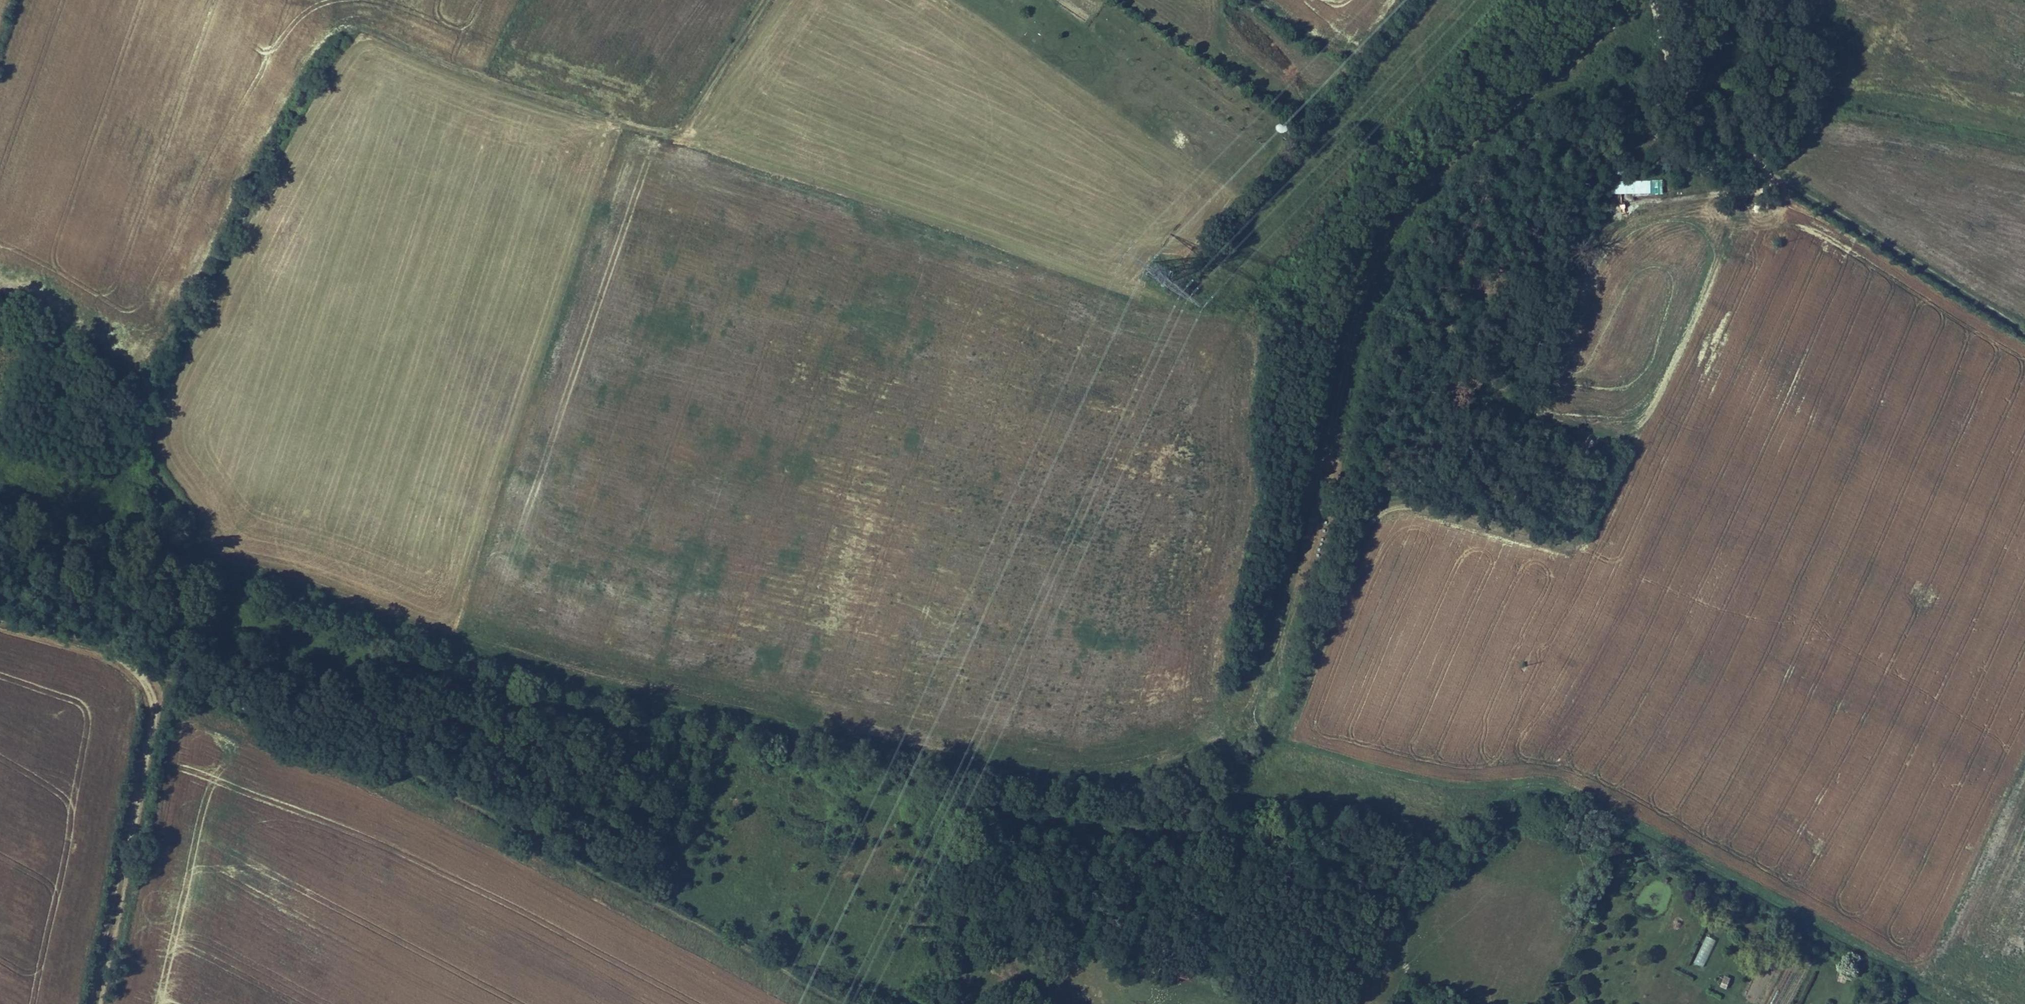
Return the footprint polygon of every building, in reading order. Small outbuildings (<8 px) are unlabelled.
[(1608,172),(1615,175),(1621,163),(1615,160),(1608,172)] [(1640,182),(1624,180),(1623,192),(1639,193),(1640,182)] [(1724,976),(1719,987),(1725,989),(1730,979),(1724,976)]
